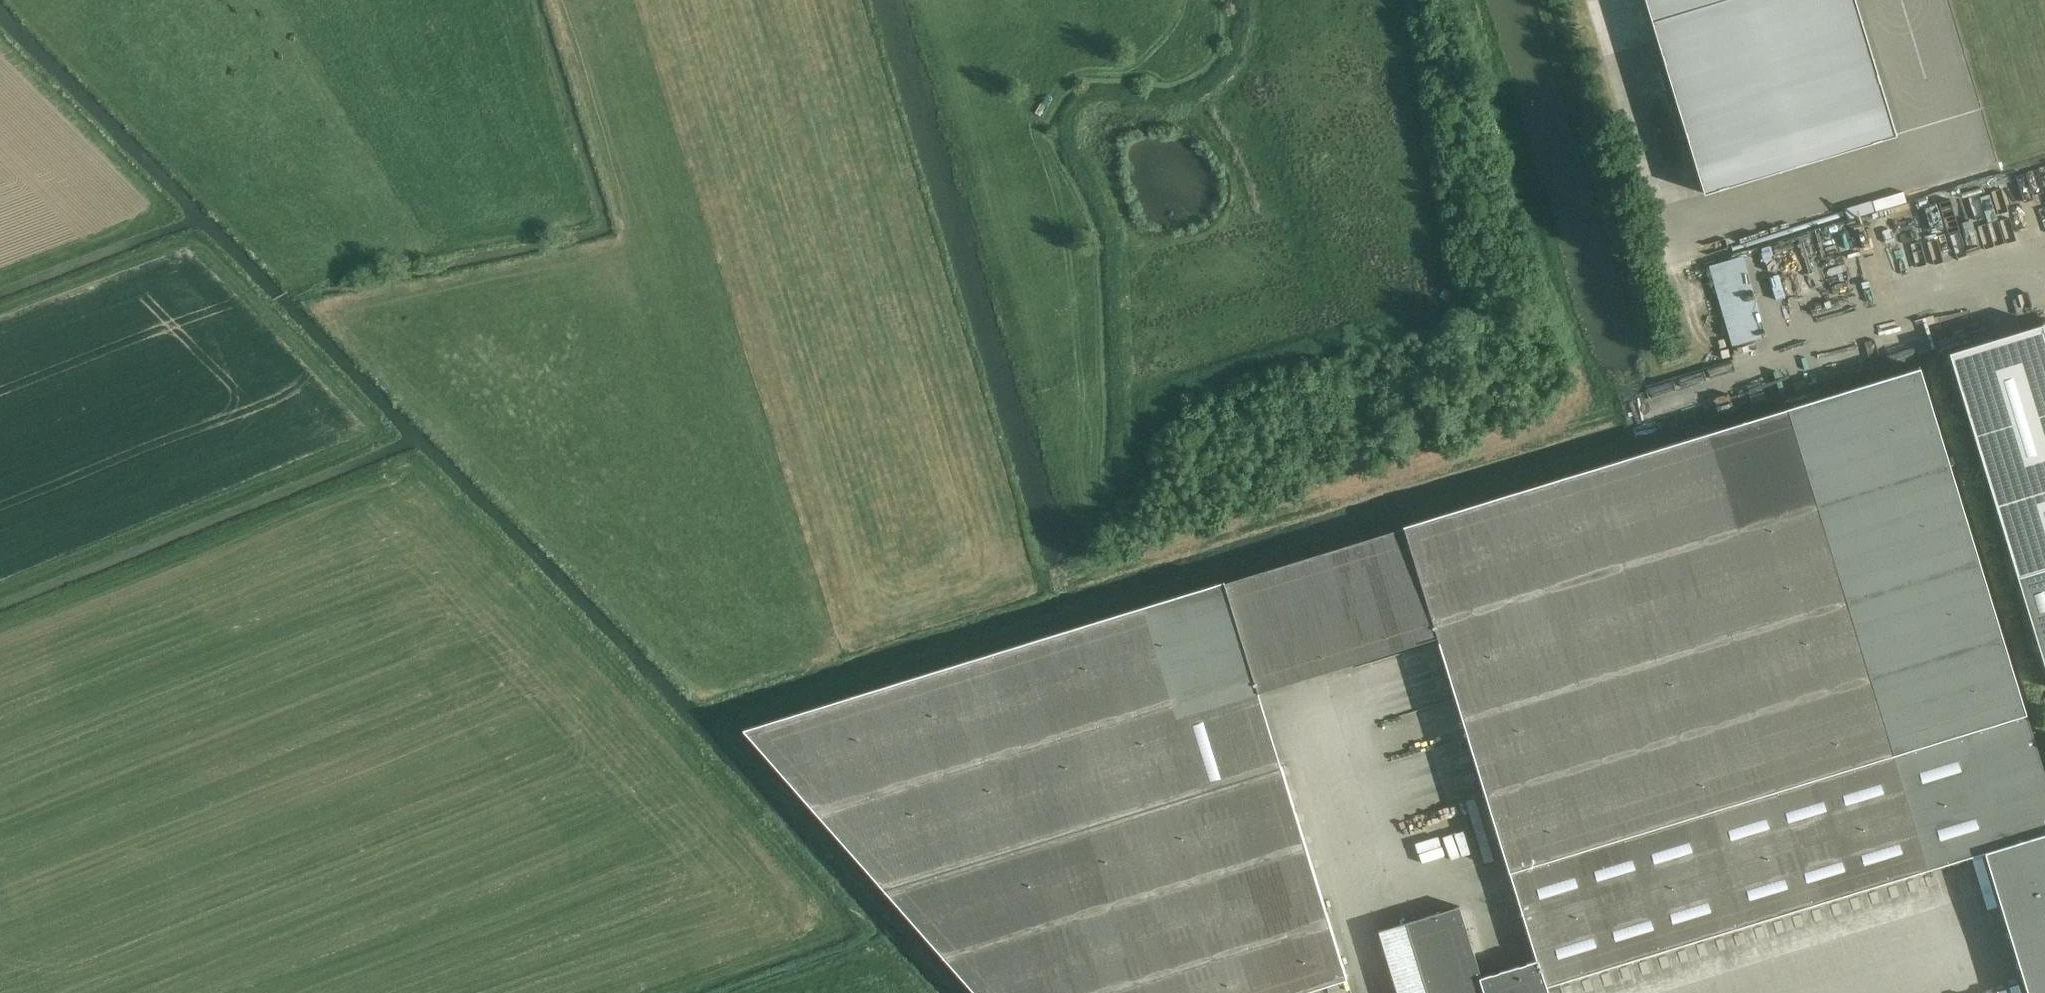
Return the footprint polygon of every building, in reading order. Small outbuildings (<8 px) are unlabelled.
[(1705,194),(1897,136),(1855,0),(1646,0),(1705,194)] [(1758,347),(1755,338),(1766,334),(1743,253),(1708,262),(1734,354),(1758,347)] [(2044,492),(2044,331),(2043,323),(1949,352),(1996,506),(2044,492)] [(1224,580),(744,729),(977,992),(1297,992),(1347,978),(1258,691),(1437,636),(1537,959),(1481,976),(1460,905),(1379,930),(1398,992),(1549,992),(1547,985),(1985,851),(2028,992),(2044,992),(2044,772),(2027,713),(1920,367),(1403,525),(1404,527),(1225,582),(1224,580)] [(2017,575),(2044,665),(2044,567),(2017,575)]
